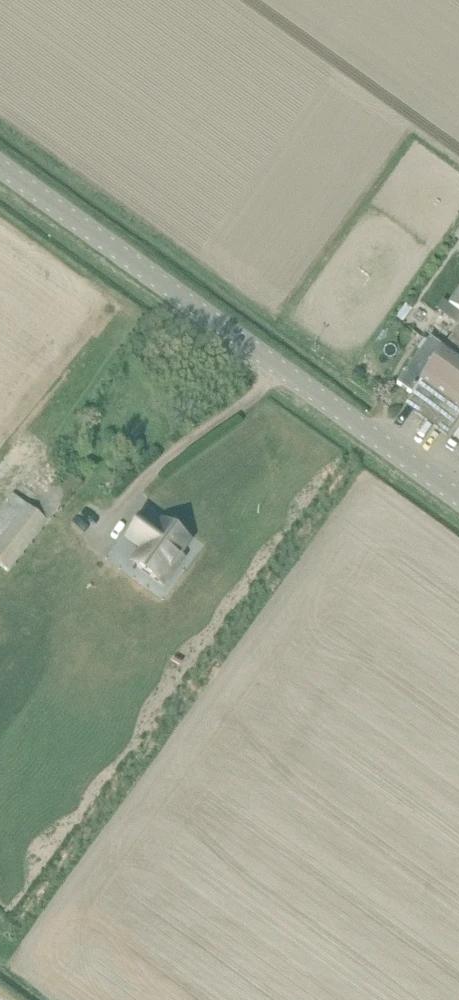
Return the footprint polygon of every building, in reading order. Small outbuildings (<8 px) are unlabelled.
[(447,308),(458,317),(458,291),(447,308)] [(442,351),(458,364),(458,327),(442,351)] [(442,351),(427,341),(393,389),(407,397),(417,383),(428,391),(458,414),(458,364),(442,351)] [(458,414),(428,391),(410,415),(442,438),(458,414)] [(0,509),(0,568),(7,573),(76,485),(64,475),(33,514),(10,496),(0,509)] [(145,517),(128,540),(143,551),(133,565),(163,587),(174,571),(170,568),(188,543),(163,525),(160,528),(145,517)]
